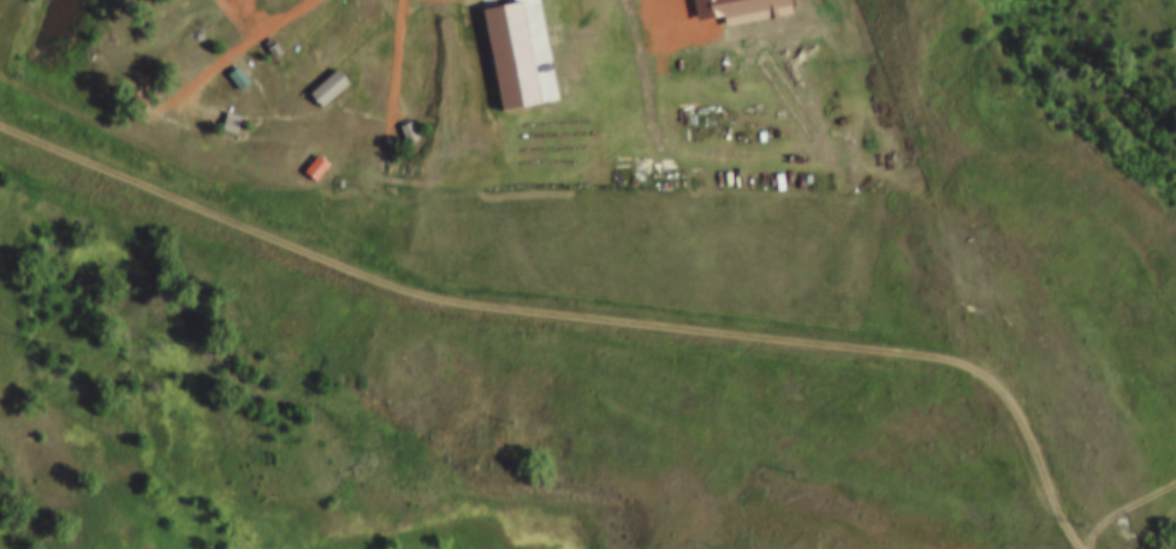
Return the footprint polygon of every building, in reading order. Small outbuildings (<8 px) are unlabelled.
[(493,95),(474,0),(516,0),(533,88),(493,95)] [(260,28),(268,23),(275,37),(267,42),(260,28)] [(232,49),(245,66),(234,74),(221,59),(232,49)] [(329,53),(344,67),(316,93),(303,77),(329,53)] [(220,97),(236,101),(232,114),(216,109),(220,97)] [(394,111),(405,106),(414,123),(402,127),(394,111)] [(311,139),(323,149),(309,167),(297,156),(311,139)]
